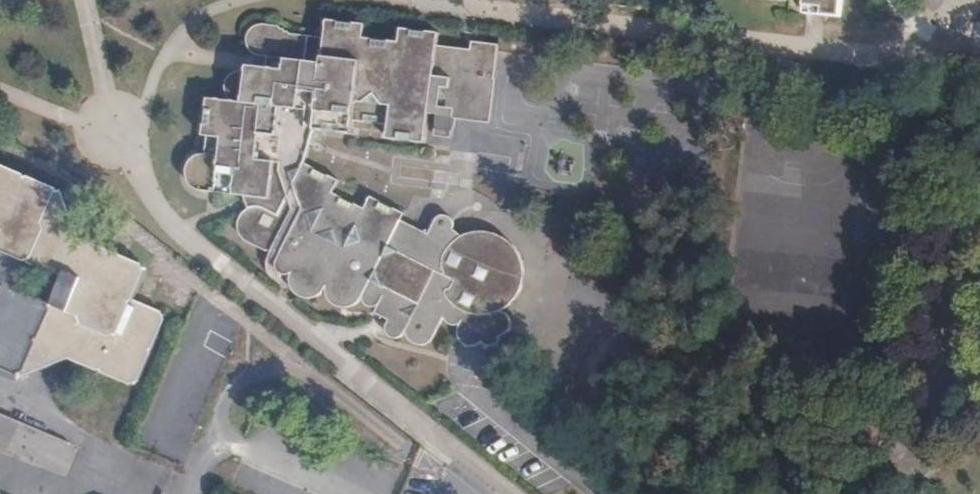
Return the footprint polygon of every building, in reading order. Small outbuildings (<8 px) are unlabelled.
[(824,8),(842,10),(843,0),(825,0),(824,8)] [(267,74),(248,72),(240,71),(237,72),(233,74),(230,77),(227,81),(226,84),(226,93),(229,97),(227,101),(208,99),(207,111),(203,137),(208,137),(206,154),(201,154),(198,155),(191,161),(187,169),(187,175),(189,181),(192,186),(199,191),(217,186),(233,195),(245,197),(249,209),(247,209),(243,213),(239,219),(238,227),(240,234),(244,239),(247,242),(266,251),(270,252),(273,251),(279,255),(277,260),(276,268),(277,271),(280,274),(284,275),(286,275),(289,275),(291,275),(290,276),(290,277),(290,282),(292,288),(295,293),(302,298),(307,299),(314,299),(319,296),(322,294),(325,290),(326,290),(328,297),(331,302),(336,306),(342,308),(351,308),(356,307),(359,305),(363,300),(365,301),(367,306),(371,308),(376,308),(379,307),(375,314),(389,321),(386,327),(387,332),(390,337),(394,339),(400,339),(403,337),(405,335),(407,335),(410,341),(415,345),(420,346),(426,346),(430,343),(434,340),(444,318),(445,319),(447,322),(450,325),(454,326),(457,326),(458,326),(460,325),(460,326),(458,330),(458,335),(459,339),(462,343),(465,345),(470,347),(476,347),(481,345),(483,343),(486,346),(488,346),(488,347),(495,346),(498,345),(500,342),(501,337),(506,335),(510,332),(512,327),(512,322),(511,319),(507,314),(503,312),(500,312),(508,308),(513,303),(519,294),(523,284),(524,275),(524,269),(522,261),(520,254),(515,247),(510,242),(503,237),(495,233),(488,232),(478,232),(472,233),(462,236),(454,229),(454,225),(452,219),(450,217),(447,216),(445,216),(445,215),(440,216),(436,219),(428,234),(402,220),(405,214),(371,197),(365,209),(333,193),(339,181),(306,163),(316,131),(353,136),(355,122),(390,126),(389,140),(427,144),(431,105),(427,105),(429,79),(433,79),(437,84),(440,84),(440,85),(444,85),(448,84),(449,83),(450,83),(451,82),(455,82),(457,75),(495,79),(498,53),(499,45),(472,42),(471,50),(438,46),(440,33),(424,31),(401,29),(400,43),(364,38),(366,24),(328,20),(325,38),(291,34),(290,32),(286,32),(285,30),(282,29),(281,27),(279,26),(261,24),(256,26),(252,29),(249,33),(247,38),(248,44),(249,48),(251,51),(256,55),(261,57),(269,57),(268,69),(267,74)] [(249,66),(248,72),(267,74),(268,69),(249,66)] [(18,376),(21,375),(23,379),(71,359),(98,371),(101,368),(103,373),(131,384),(132,385),(134,384),(135,385),(136,384),(136,383),(139,383),(151,353),(150,349),(153,349),(165,320),(166,319),(165,318),(165,317),(164,315),(162,315),(161,316),(159,317),(133,306),(132,303),(134,303),(146,271),(144,268),(142,267),(140,270),(112,257),(112,254),(109,253),(106,255),(81,244),(79,241),(80,240),(79,237),(78,238),(60,194),(60,193),(58,192),(56,193),(54,193),(27,182),(27,178),(25,177),(22,180),(0,171),(0,368),(18,376)]
